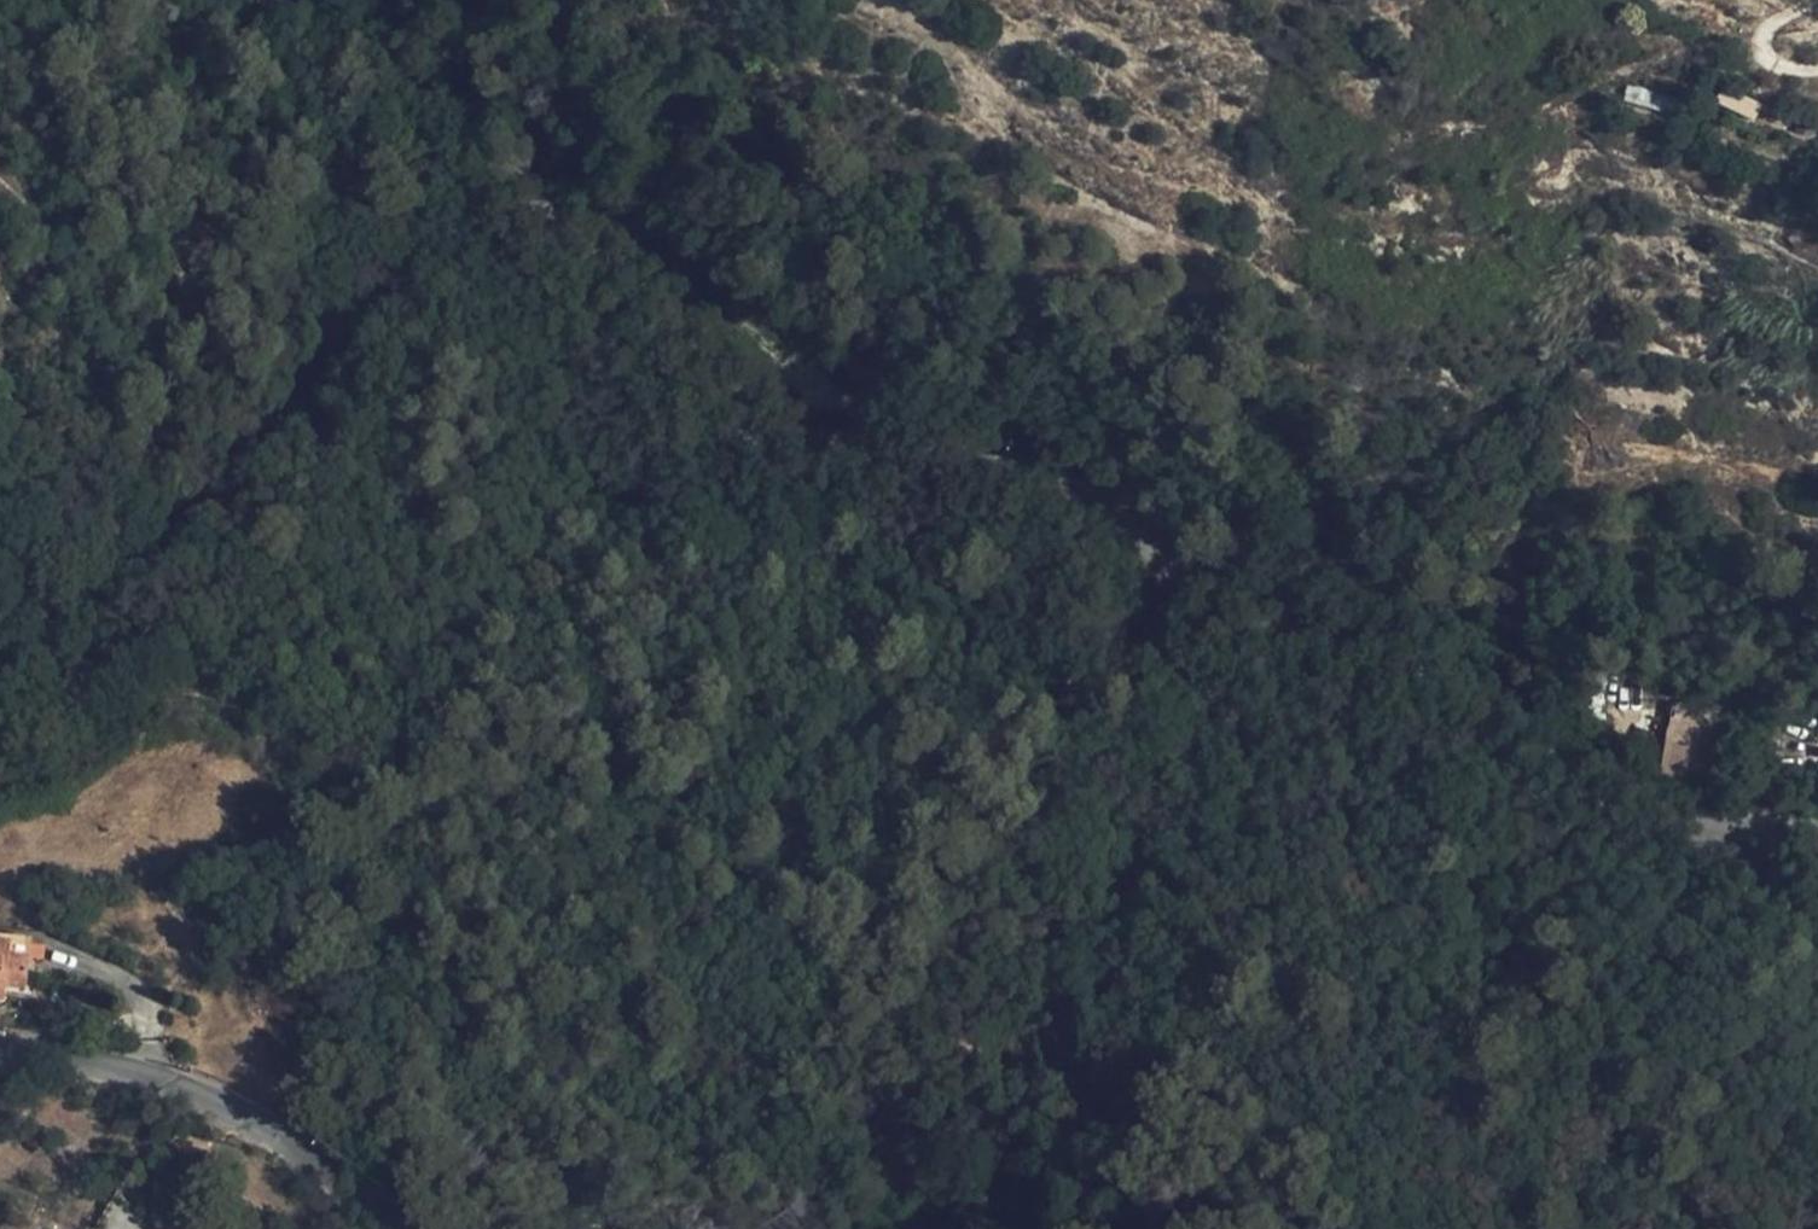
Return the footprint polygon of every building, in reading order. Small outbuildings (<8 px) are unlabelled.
[(29,960),(30,946),(0,943),(0,989),(5,990),(27,991),(29,960)] [(43,961),(44,948),(30,946),(29,960),(43,961)]
